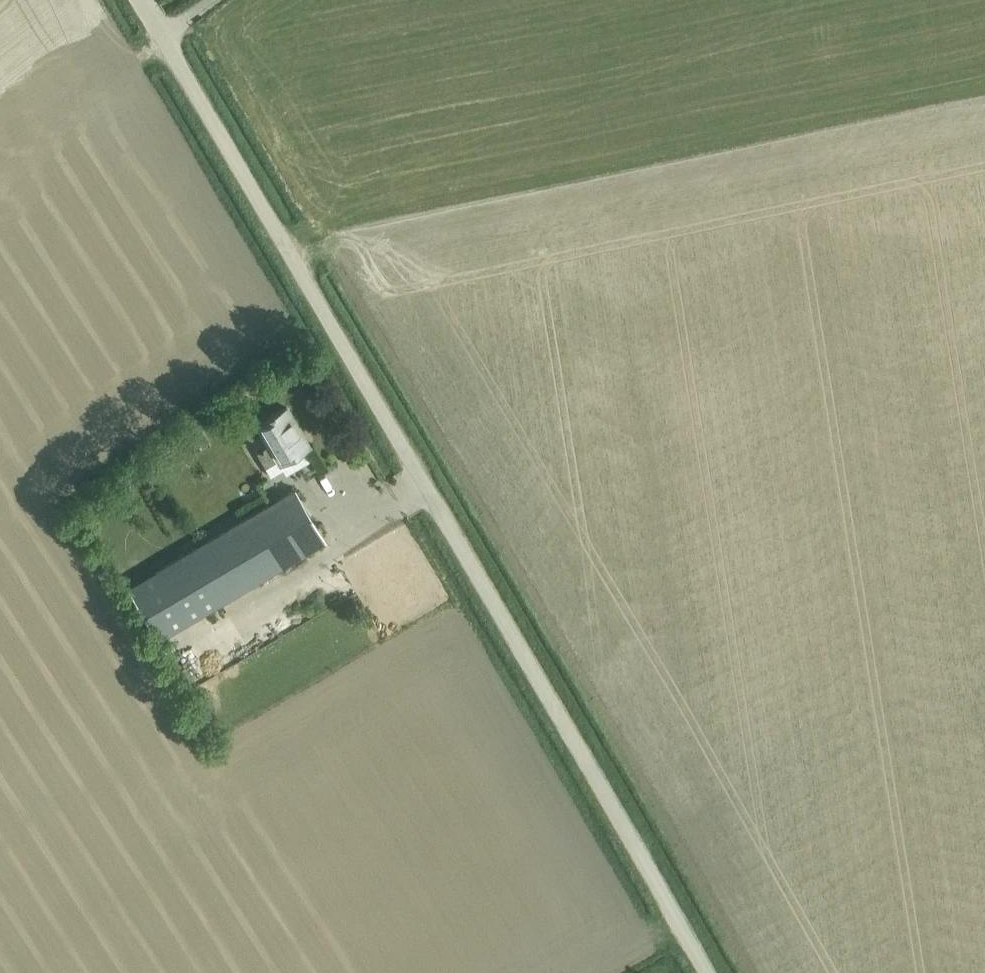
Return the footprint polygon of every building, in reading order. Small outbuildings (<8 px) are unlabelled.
[(280,463),(309,446),(286,406),(256,423),(269,444),(256,451),(265,466),(277,459),(280,463)] [(200,429),(183,439),(189,449),(205,439),(200,429)] [(185,621),(200,612),(325,540),(295,488),(169,561),(126,586),(155,638),(185,621)]
